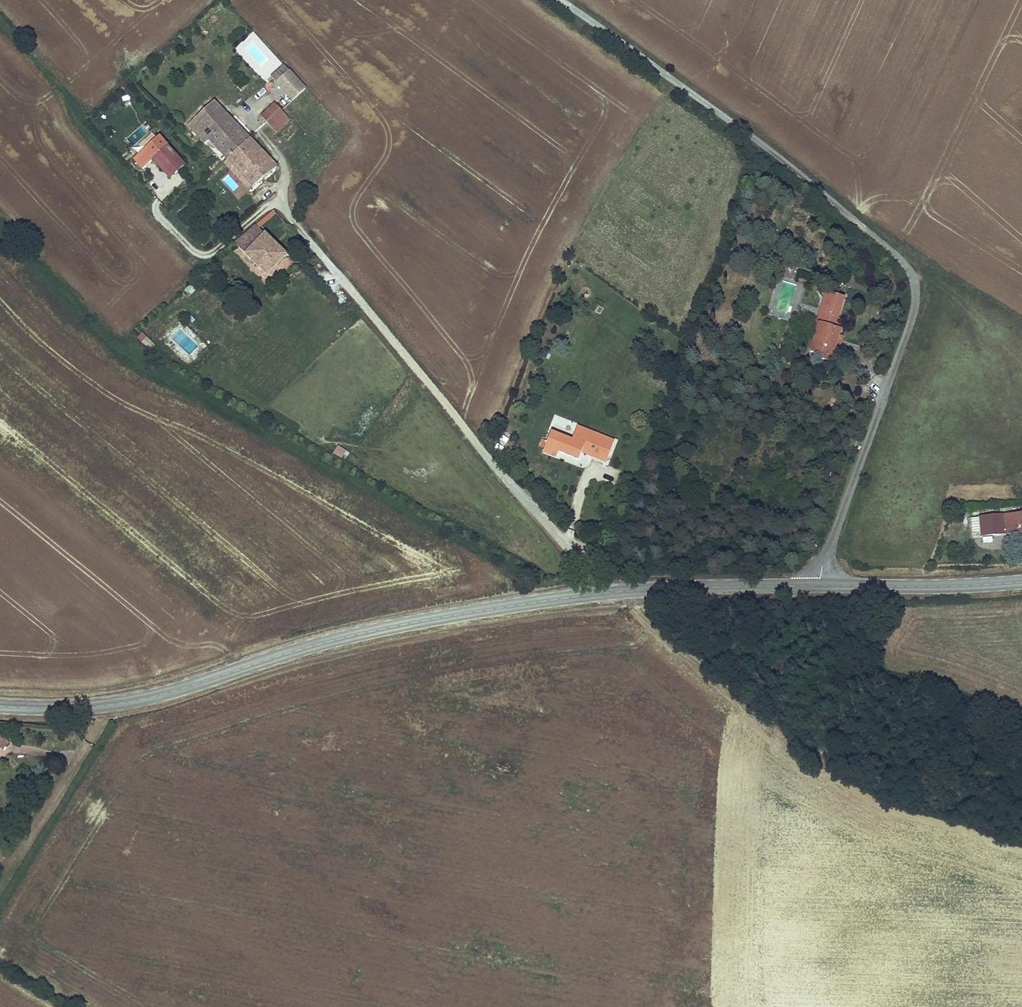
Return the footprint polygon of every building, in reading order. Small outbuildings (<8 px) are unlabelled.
[(289,71),(284,65),(270,77),(276,83),(275,84),(292,102),(306,89),(290,70),(289,71)] [(233,82),(241,90),(249,82),(241,74),(233,82)] [(251,139),(215,101),(186,128),(195,137),(196,136),(204,145),(208,142),(227,161),(251,139)] [(274,103),(260,116),(277,133),(291,120),(274,103)] [(168,146),(169,145),(160,136),(134,160),(143,169),(152,161),(168,146)] [(278,167),(251,139),(227,161),(224,164),(248,191),(278,167)] [(186,166),(168,146),(152,161),(170,181),(186,166)] [(264,235),(255,226),(234,244),(245,255),(244,256),(267,278),(288,256),(265,234),(264,235)] [(798,273),(796,282),(806,285),(809,276),(798,273)] [(823,326),(832,295),(824,292),(821,304),(815,324),(816,324),(823,326)] [(835,329),(844,298),(835,296),(832,295),(823,326),(816,324),(807,355),(820,359),(819,362),(831,366),(836,350),(840,335),(841,331),(835,329)] [(155,345),(147,337),(141,343),(149,351),(155,345)] [(604,462),(613,439),(579,425),(573,439),(552,431),(543,454),(556,459),(559,453),(560,453),(579,460),(582,453),(604,462)] [(336,445),(333,454),(345,459),(348,450),(336,445)] [(979,519),(981,538),(1021,535),(1021,515),(979,519)] [(4,750),(10,742),(0,734),(0,747),(4,750)]
